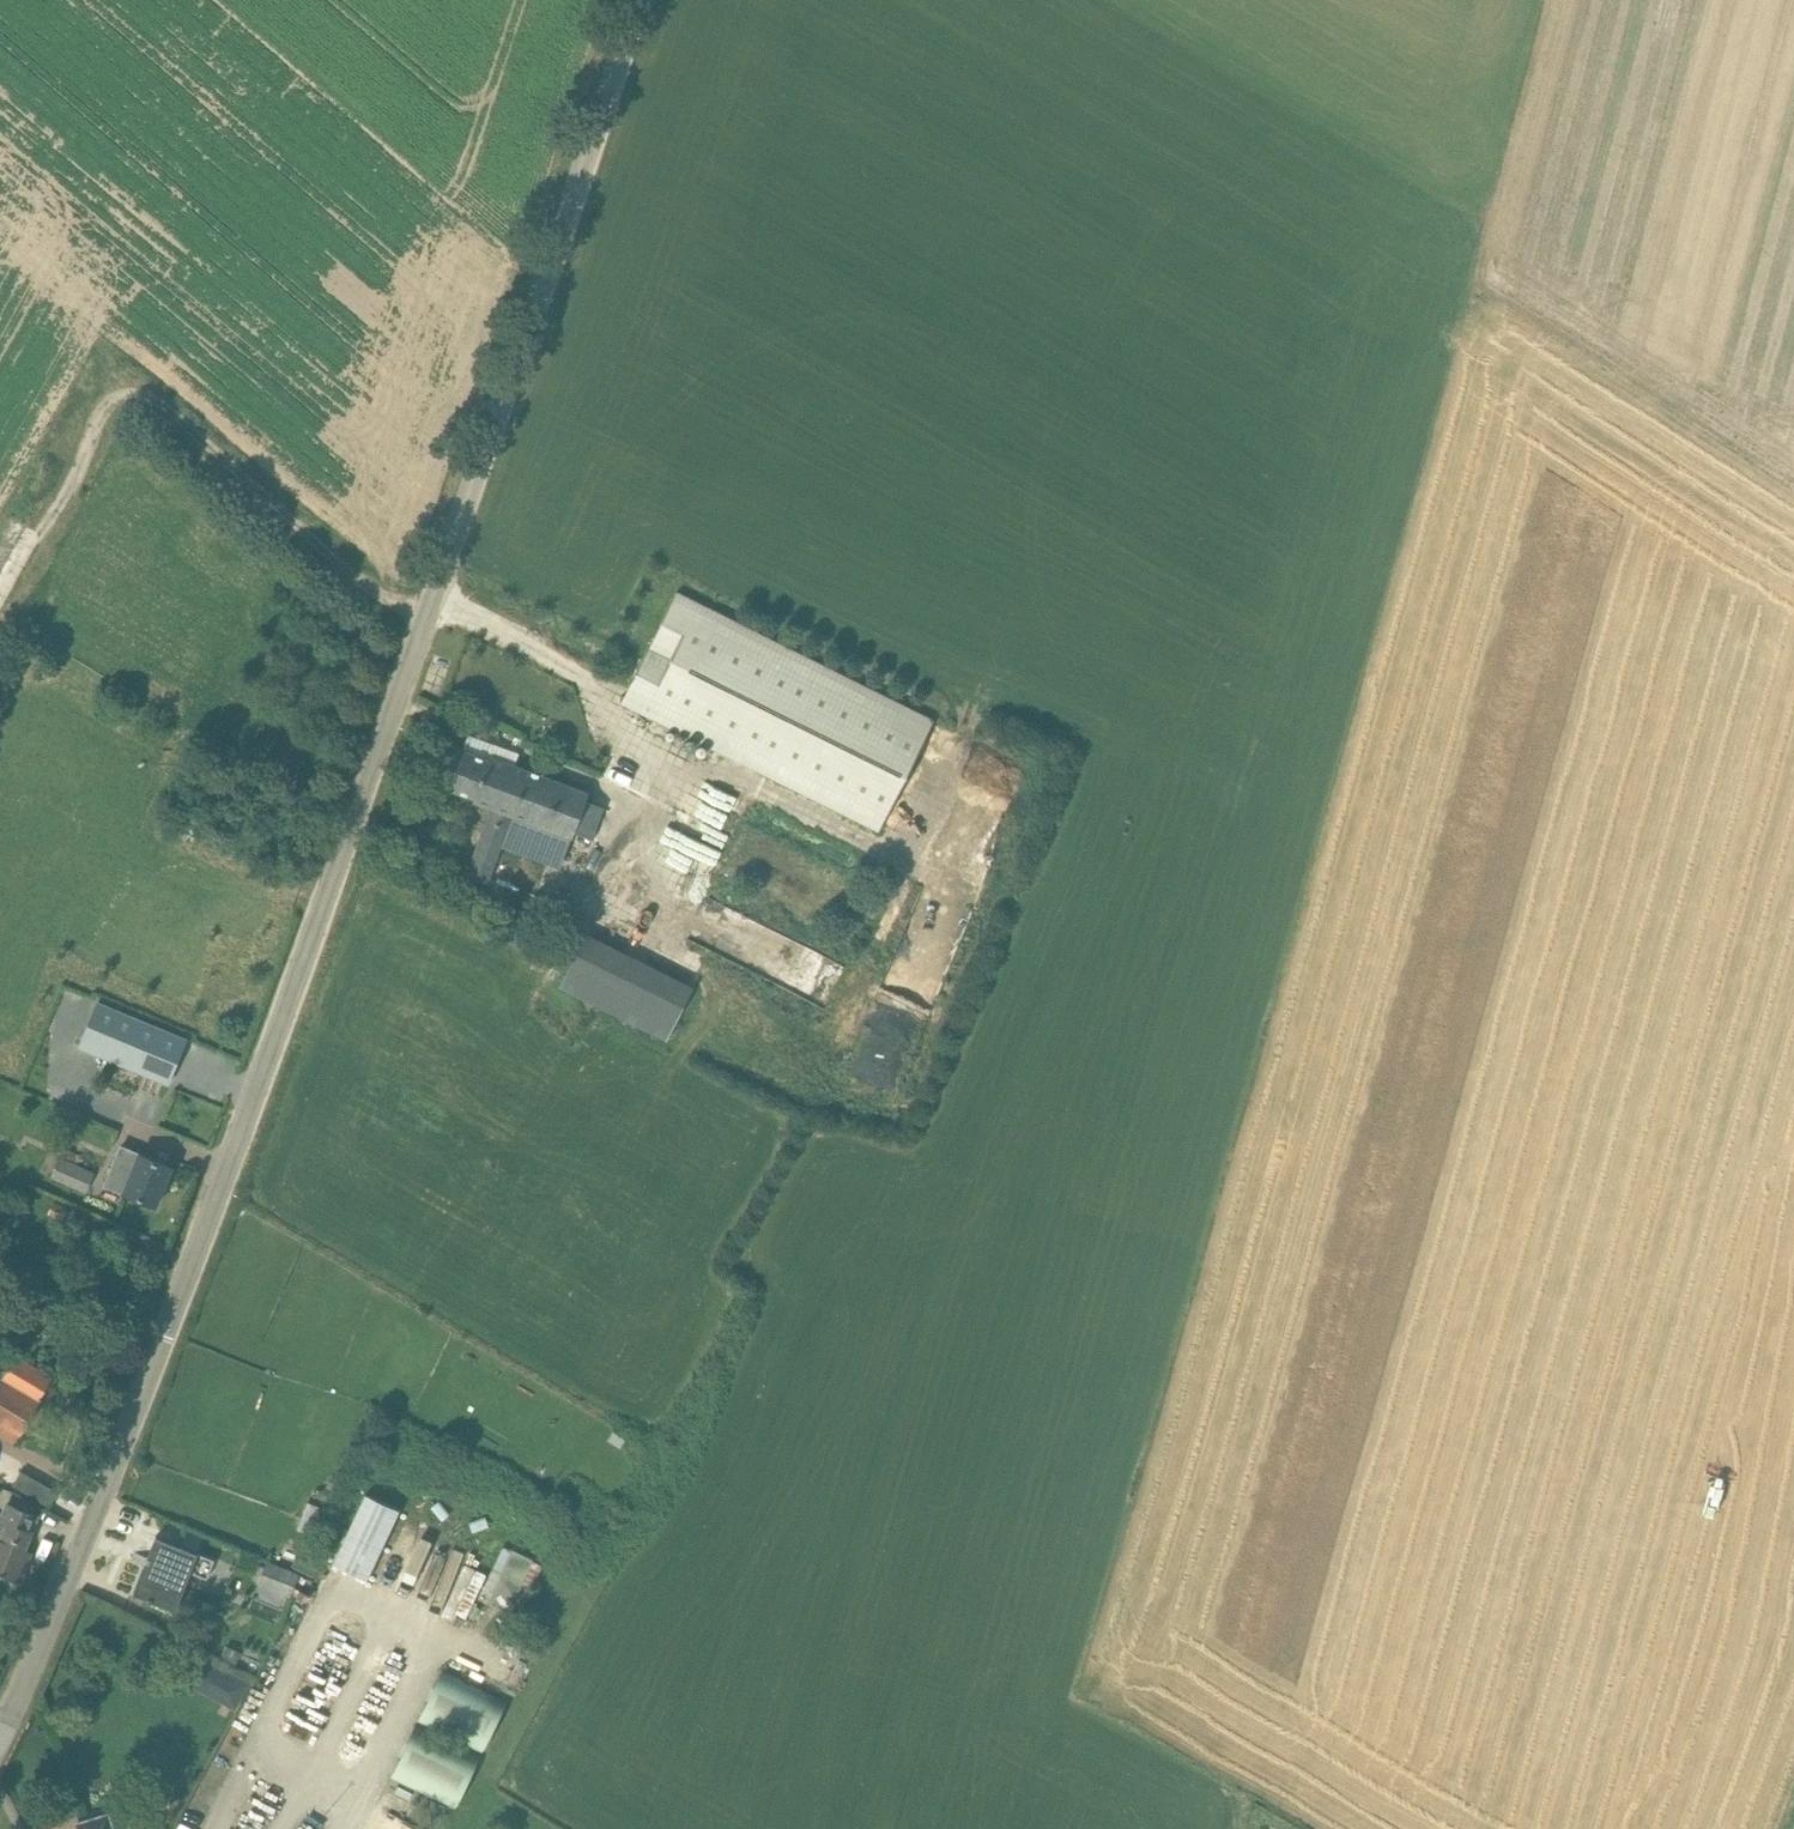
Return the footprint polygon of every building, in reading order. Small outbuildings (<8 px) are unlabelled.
[(934,719),(679,591),(622,704),(878,832),(934,719)] [(487,758),(456,747),(442,785),(475,799),(474,801),(491,808),(467,875),(489,885),(511,829),(507,828),(512,815),(573,839),(577,831),(589,800),(591,795),(489,755),(487,758)] [(692,991),(585,937),(558,990),(666,1043),(692,991)] [(104,1000),(87,1045),(176,1080),(194,1036),(104,1000)] [(151,1158),(124,1147),(109,1186),(157,1205),(173,1167),(151,1158)] [(95,1172),(66,1160),(57,1179),(87,1191),(95,1172)] [(56,1204),(51,1215),(58,1218),(63,1207),(56,1204)] [(36,1306),(52,1316),(59,1306),(43,1296),(36,1306)] [(17,1355),(0,1381),(0,1417),(22,1430),(53,1377),(17,1355)] [(35,1497),(54,1502),(58,1489),(39,1484),(35,1497)] [(333,1491),(328,1488),(320,1492),(317,1498),(328,1503),(329,1500),(333,1491)] [(312,1532),(317,1520),(323,1505),(309,1500),(304,1515),(299,1527),(312,1532)] [(21,1580),(29,1562),(22,1559),(39,1516),(10,1504),(4,1520),(7,1521),(0,1543),(0,1572),(21,1580)] [(134,1592),(134,1593),(175,1609),(198,1552),(156,1536),(156,1537),(158,1537),(150,1557),(152,1558),(149,1566),(147,1565),(136,1592),(134,1592)] [(301,1547),(292,1567),(314,1577),(323,1558),(313,1553),(317,1544),(308,1540),(304,1549),(301,1547)] [(543,1565),(504,1546),(479,1598),(511,1613),(514,1607),(520,1611),(543,1565)] [(300,1575),(268,1562),(259,1583),(291,1596),(300,1575)] [(236,1666),(242,1654),(227,1647),(222,1659),(236,1666)] [(249,1684),(207,1662),(194,1687),(236,1710),(249,1684)] [(440,1677),(421,1714),(485,1747),(504,1710),(440,1677)] [(413,1733),(394,1771),(458,1802),(476,1764),(413,1733)] [(78,1823),(80,1828),(114,1828),(109,1814),(78,1823)]
